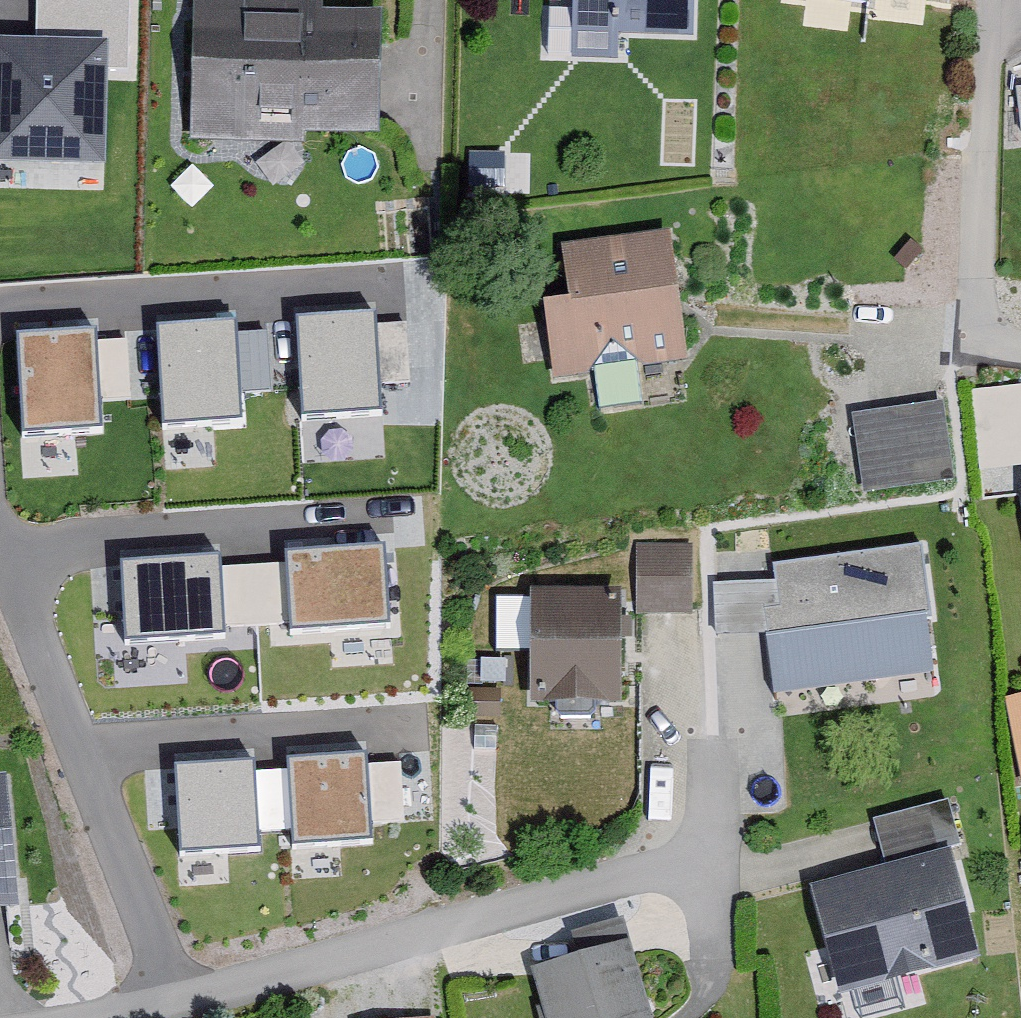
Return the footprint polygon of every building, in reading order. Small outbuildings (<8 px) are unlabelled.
[(0,55),(0,186),(76,187),(78,88),(118,88),(120,0),(20,0),(19,55),(0,55)] [(374,15),(314,15),(314,5),(250,4),(250,0),(182,0),(181,145),(302,146),(302,135),(373,135),(374,15)] [(564,58),(611,60),(613,38),(682,42),(684,0),(567,0),(564,58)] [(785,1),(869,9),(870,0),(785,0),(785,1)] [(498,185),(494,155),(459,160),(463,190),(498,185)] [(679,366),(659,233),(554,248),(562,303),(538,306),(550,386),(679,366)] [(376,314),(297,318),(303,417),(384,412),(383,387),(411,385),(408,326),(377,328),(376,314)] [(235,321),(158,326),(164,423),(242,418),(240,391),(270,389),(267,331),(236,333),(235,321)] [(94,328),(16,333),(22,432),(103,427),(101,402),(130,400),(126,341),(95,343),(94,328)] [(977,382),(979,441),(1020,439),(1020,380),(977,382)] [(947,482),(934,403),(841,418),(854,497),(947,482)] [(216,550),(114,558),(121,642),(394,620),(387,536),(279,544),(281,562),(218,567),(216,550)] [(776,582),(715,583),(715,634),(767,635),(775,694),(939,672),(921,545),(771,563),(776,582)] [(683,549),(628,550),(629,617),(684,616),(683,549)] [(614,617),(583,593),(520,593),(521,702),(614,702),(614,617)] [(1005,698),(1020,761),(1020,694),(1005,698)] [(364,750),(288,755),(294,845),(370,840),(364,750)] [(255,762),(177,767),(180,815),(218,813),(218,820),(258,818),(255,762)] [(13,913),(0,780),(0,915),(13,913)] [(930,860),(918,811),(865,824),(876,870),(805,888),(833,998),(968,963),(941,857),(930,860)] [(614,924),(568,938),(574,960),(525,974),(538,1017),(643,1017),(614,924)]
